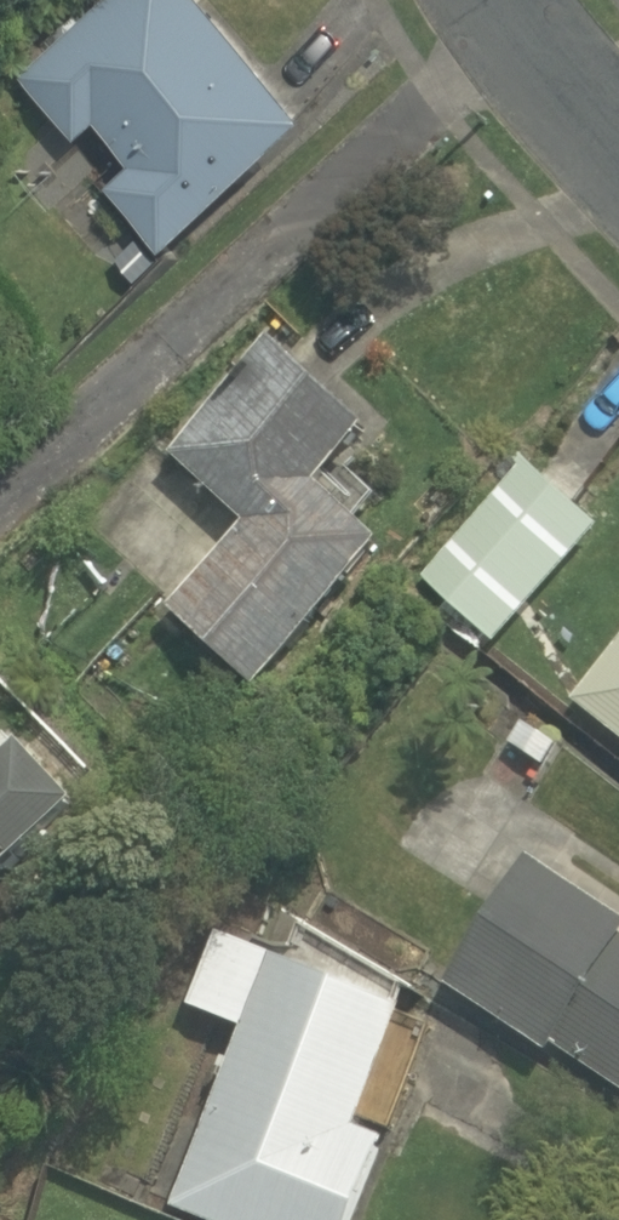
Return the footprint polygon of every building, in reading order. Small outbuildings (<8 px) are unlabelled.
[(174,248),(321,113),(218,0),(108,0),(25,76),(24,77),(81,138),(102,119),(140,161),(116,184),(174,248)] [(136,228),(119,244),(145,271),(162,255),(136,228)] [(176,612),(265,690),(391,547),(325,488),(375,432),(277,345),(178,457),(254,524),(176,612)] [(430,584),(500,646),(602,531),(605,529),(535,467),(430,584)] [(210,518),(179,555),(196,569),(226,532),(210,518)] [(618,732),(618,653),(581,701),(618,732)] [(556,742),(520,718),(506,740),(542,764),(556,742)] [(83,808),(30,750),(0,777),(0,883),(83,808)] [(618,1086),(618,917),(532,859),(449,984),(548,1050),(553,1042),(618,1086)] [(162,1204),(197,1219),(354,1219),(385,1150),(359,1138),(414,1013),(219,926),(183,1006),(239,1031),(162,1204)]
